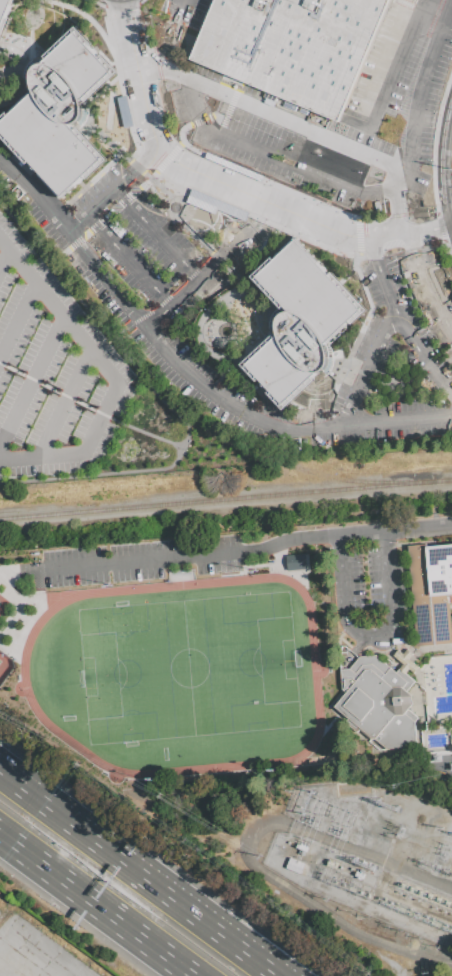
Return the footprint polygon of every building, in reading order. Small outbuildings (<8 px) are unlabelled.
[(9,18),(0,38),(0,0),(12,0),(5,17),(9,18)] [(189,61),(214,0),(388,0),(338,122),(189,61)] [(83,178),(85,180),(108,158),(78,127),(74,130),(70,126),(73,125),(77,123),(80,118),(82,112),(81,108),(82,104),(85,101),(86,102),(119,69),(114,64),(112,66),(101,55),(99,57),(88,46),(91,44),(75,27),(42,57),(38,58),(35,60),(30,63),(27,68),(25,75),(25,83),(27,87),(28,91),(10,109),(12,111),(8,115),(6,112),(0,118),(0,136),(26,164),(28,163),(61,199),(83,178)] [(295,239),(273,260),(271,258),(250,277),(283,312),(277,317),(276,320),(275,324),(275,327),(275,331),(240,365),(255,382),(257,380),(267,391),(266,392),(282,410),(314,379),(311,377),(316,372),(320,371),(325,367),(327,362),(328,356),(326,350),(325,346),(350,323),(351,324),(366,309),(331,272),(328,275),(295,239)] [(416,647),(451,644),(449,604),(451,604),(451,545),(427,547),(426,544),(407,546),(416,647)] [(303,554),(285,555),(286,570),(304,569),(303,554)] [(340,669),(340,690),(345,694),(335,707),(371,740),(374,740),(385,750),(416,747),(413,721),(416,717),(407,710),(411,704),(411,697),(406,691),(413,681),(411,679),(397,668),(395,672),(375,656),(358,657),(349,669),(340,669)]
